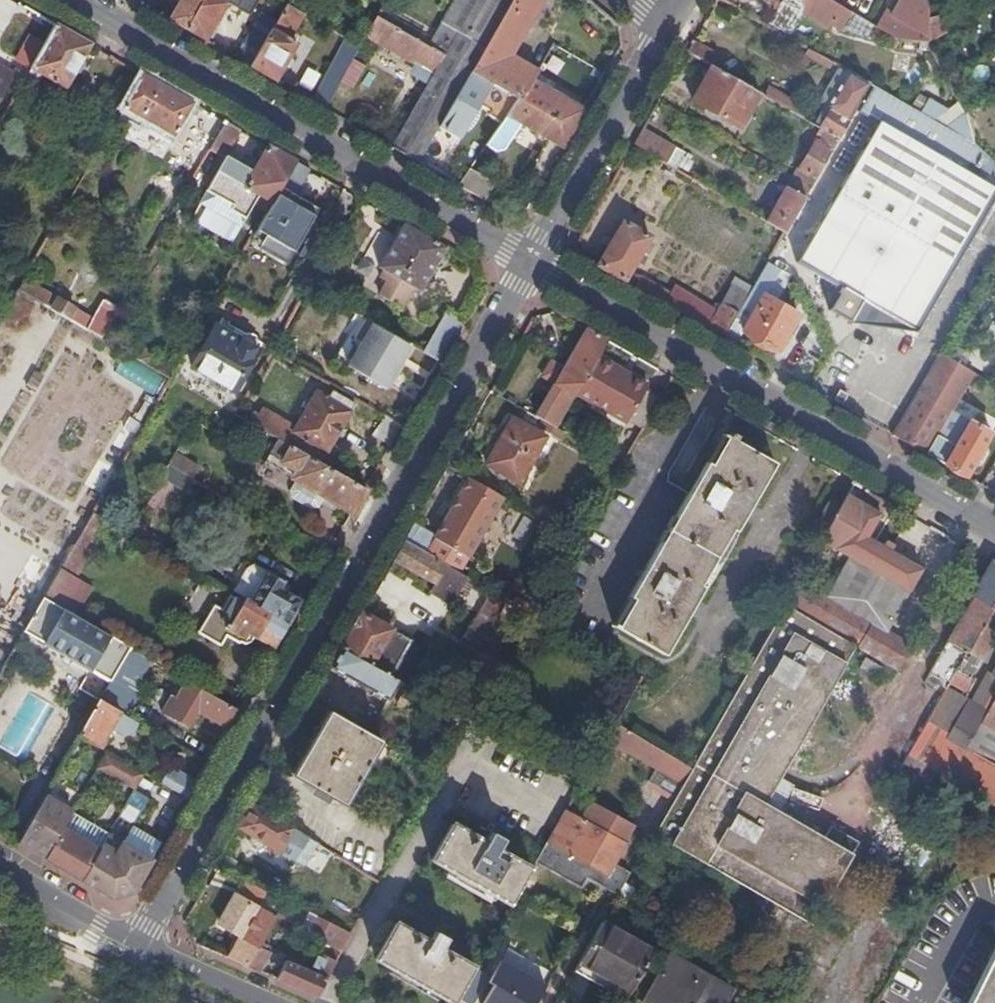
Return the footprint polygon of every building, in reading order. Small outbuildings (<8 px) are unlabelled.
[(169,21),(187,31),(204,0),(174,0),(172,4),(177,7),(169,21)] [(187,31),(207,42),(229,4),(225,2),(226,0),(204,0),(187,31)] [(438,30),(388,1),(378,18),(473,72),(515,0),(455,0),(438,30)] [(574,130),(586,109),(534,79),(539,69),(513,54),(545,0),(515,0),(473,72),(518,98),(574,130)] [(770,23),(792,36),(803,15),(803,0),(784,0),(770,23)] [(841,31),(850,14),(826,0),(803,0),(803,15),(829,30),(831,26),(841,32),(841,31)] [(928,44),(928,10),(928,0),(826,0),(850,14),(873,27),(896,41),(928,44)] [(928,10),(928,44),(943,35),(942,3),(928,10)] [(279,21),(252,68),(276,82),(298,45),(291,40),(305,14),(288,5),(279,21)] [(263,11),(236,59),(252,68),(279,21),(263,11)] [(868,41),(873,27),(850,14),(841,31),(868,41)] [(432,143),(473,72),(378,18),(368,37),(421,67),(417,76),(430,84),(394,149),(420,164),(432,143)] [(91,43),(57,23),(32,67),(67,86),(91,43)] [(336,63),(348,71),(361,48),(349,40),(336,63)] [(692,42),(687,52),(713,66),(718,56),(692,42)] [(831,71),(834,64),(810,50),(806,56),(831,71)] [(0,66),(0,98),(14,74),(0,66)] [(756,91),(713,66),(693,101),(741,128),(760,94),(756,91)] [(839,140),(871,86),(842,69),(839,74),(845,78),(827,109),(831,114),(821,130),(839,140)] [(508,113),(518,98),(473,72),(432,143),(443,149),(451,133),(457,136),(470,115),(473,117),(479,106),(490,112),(487,116),(500,125),(508,113)] [(186,97),(144,73),(125,105),(137,112),(146,118),(175,135),(194,101),(186,97)] [(953,134),(923,116),(875,88),(860,114),(880,125),(799,266),(838,288),(836,293),(838,295),(829,312),(850,323),(862,302),(878,311),(962,170),(940,158),(953,134)] [(765,97),(790,112),(804,120),(808,113),(775,93),(767,94),(765,97)] [(530,172),(545,180),(549,173),(574,130),(518,98),(508,113),(521,120),(520,122),(549,139),(538,157),(534,158),(530,163),(533,167),(530,172)] [(970,125),(967,115),(961,106),(950,113),(931,102),(923,116),(953,134),(956,135),(970,125)] [(980,131),(976,110),(967,115),(970,125),(973,134),(980,131)] [(146,118),(137,112),(134,118),(143,124),(146,118)] [(811,191),(839,140),(821,130),(804,120),(790,112),(785,121),(806,133),(801,141),(814,149),(801,172),(798,171),(793,181),(795,181),(811,191)] [(510,138),(520,122),(521,120),(508,113),(500,125),(496,130),(505,135),(510,138)] [(242,129),(227,121),(211,150),(225,158),(242,129)] [(975,146),(973,134),(970,125),(956,135),(975,146)] [(642,128),(633,146),(674,170),(684,153),(642,128)] [(496,150),(505,135),(496,130),(487,145),(496,150)] [(254,172),(229,157),(210,191),(233,204),(231,209),(247,218),(256,202),(268,209),(282,185),(296,160),(269,145),(254,172)] [(310,168),(296,160),(282,185),(296,192),(310,168)] [(962,170),(878,311),(916,332),(994,196),(994,189),(962,170)] [(459,186),(486,202),(495,184),(474,172),(468,183),(463,180),(459,186)] [(459,186),(463,180),(459,177),(455,184),(459,186)] [(787,234),(811,191),(795,181),(790,190),(786,189),(767,222),(787,234)] [(233,204),(210,191),(203,204),(242,227),(247,218),(231,209),(233,204)] [(447,247),(406,223),(381,267),(386,270),(382,279),(389,282),(381,295),(402,307),(415,286),(422,290),(447,247)] [(598,268),(624,283),(636,262),(642,265),(645,259),(639,256),(649,238),(622,223),(598,268)] [(778,305),(791,281),(769,268),(756,292),(765,297),(742,335),(777,355),(799,317),(778,305)] [(633,288),(725,340),(750,296),(733,286),(717,311),(674,286),(669,294),(639,277),(633,288)] [(46,292),(25,279),(19,290),(40,301),(46,292)] [(58,298),(53,308),(102,337),(114,317),(100,308),(94,319),(58,298)] [(450,308),(423,350),(441,361),(461,326),(466,317),(450,308)] [(412,346),(368,320),(357,339),(364,342),(350,366),(387,388),(412,346)] [(241,338),(217,324),(193,366),(235,391),(264,342),(245,331),(241,338)] [(596,358),(607,342),(586,330),(563,368),(549,360),(539,378),(564,392),(561,397),(559,396),(544,423),(555,429),(576,395),(596,358)] [(926,456),(952,412),(974,375),(941,356),(893,437),(909,446),(926,456)] [(642,431),(660,399),(645,389),(646,386),(596,358),(576,395),(625,424),(626,422),(642,431)] [(270,434),(278,439),(320,463),(327,451),(329,452),(353,411),(346,408),(349,403),(322,387),(320,392),(318,391),(297,427),(263,408),(258,416),(253,413),(251,418),(255,421),(253,424),(270,434)] [(847,394),(838,389),(832,400),(841,405),(847,394)] [(952,412),(926,456),(955,473),(965,479),(990,435),(952,412)] [(253,424),(236,415),(235,415),(226,431),(260,450),(270,434),(253,424)] [(403,426),(387,416),(377,434),(388,441),(389,439),(394,443),(403,426)] [(545,439),(510,419),(484,466),(518,485),(545,439)] [(635,602),(620,630),(666,657),(705,588),(702,586),(733,531),(736,533),(775,464),(735,442),(737,438),(732,436),(729,439),(727,438),(712,467),(707,465),(631,599),(635,602)] [(724,436),(707,465),(712,467),(727,438),(724,436)] [(278,439),(267,460),(294,476),(293,478),(297,481),(326,497),(353,513),(367,490),(320,463),(278,439)] [(152,455),(133,444),(107,490),(125,500),(152,455)] [(176,453),(169,466),(190,478),(193,479),(200,467),(176,453)] [(435,538),(413,526),(404,542),(458,573),(502,499),(468,479),(435,538)] [(326,497),(297,481),(290,491),(293,497),(313,509),(320,507),(326,497)] [(800,581),(785,607),(855,647),(898,673),(913,647),(887,632),(923,571),(890,552),(892,547),(887,545),(885,549),(867,539),(889,502),(880,497),(872,510),(849,497),(841,510),(828,533),(823,543),(850,558),(827,597),(800,581)] [(812,523),(828,533),(841,510),(825,501),(812,523)] [(569,537),(575,527),(542,508),(536,518),(569,537)] [(104,516),(95,510),(45,597),(55,603),(104,516)] [(117,514),(113,521),(131,532),(135,524),(117,514)] [(569,537),(577,541),(583,532),(575,527),(569,537)] [(702,586),(705,588),(736,533),(733,531),(702,586)] [(318,538),(314,546),(325,552),(330,545),(318,538)] [(404,542),(392,563),(434,587),(438,582),(446,586),(441,594),(455,602),(468,579),(458,573),(404,542)] [(992,561),(976,588),(977,589),(923,684),(942,695),(945,689),(949,682),(994,600),(994,563),(992,561)] [(235,589),(252,599),(264,581),(246,571),(235,589)] [(252,599),(251,601),(290,624),(303,601),(281,588),(285,582),(268,572),(264,581),(252,599)] [(478,651),(507,601),(490,592),(462,642),(478,651)] [(251,601),(246,598),(244,603),(230,595),(223,608),(215,604),(200,629),(199,632),(219,644),(223,644),(227,635),(240,643),(243,638),(246,639),(249,635),(275,650),(290,624),(251,601)] [(55,603),(45,597),(24,632),(91,671),(92,670),(113,682),(132,648),(55,603)] [(512,604),(534,617),(538,610),(517,597),(512,604)] [(615,628),(620,630),(635,602),(631,599),(615,628)] [(949,682),(965,691),(973,680),(971,678),(994,636),(994,600),(949,682)] [(855,647),(785,607),(657,836),(810,923),(856,844),(842,837),(836,847),(824,840),(780,815),(765,806),(780,780),(855,647)] [(341,651),(390,678),(411,643),(362,615),(341,651)] [(132,648),(113,682),(102,701),(131,719),(161,665),(132,648)] [(341,651),(330,670),(388,704),(400,684),(390,678),(341,651)] [(876,680),(882,670),(866,660),(860,671),(876,680)] [(240,710),(248,697),(224,683),(215,696),(240,710)] [(215,696),(199,687),(197,692),(199,694),(192,707),(229,729),(240,710),(215,696)] [(907,754),(994,805),(994,765),(966,748),(986,713),(945,689),(942,695),(907,754)] [(994,765),(994,698),(986,713),(966,748),(994,765)] [(131,719),(102,701),(80,736),(81,737),(100,749),(111,730),(126,738),(134,733),(140,723),(131,719)] [(380,744),(329,714),(292,777),(344,806),(380,744)] [(616,726),(607,740),(684,784),(692,770),(687,767),(616,726)] [(133,767),(108,753),(99,769),(124,783),(133,767)] [(687,767),(692,770),(696,763),(690,760),(687,767)] [(145,774),(133,767),(124,783),(135,790),(145,774)] [(188,799),(196,786),(174,774),(167,787),(188,799)] [(795,788),(780,780),(765,806),(780,815),(795,788)] [(133,825),(146,798),(129,790),(116,818),(133,825)] [(47,796),(20,843),(32,850),(47,859),(64,829),(74,812),(47,796)] [(243,820),(238,830),(321,878),(334,857),(251,807),(243,820)] [(582,823),(566,814),(548,844),(571,856),(564,868),(584,880),(591,867),(609,877),(615,866),(614,866),(625,847),(623,846),(633,830),(591,807),(582,823)] [(519,895),(534,870),(499,850),(510,832),(498,825),(487,845),(454,826),(434,862),(513,906),(519,895)] [(64,829),(47,859),(71,873),(83,880),(100,850),(64,829)] [(836,847),(842,837),(830,830),(824,840),(836,847)] [(100,850),(83,880),(113,898),(134,893),(142,878),(153,860),(109,835),(100,850)] [(571,856),(548,844),(537,863),(582,889),(588,879),(619,897),(632,876),(615,866),(609,877),(591,867),(584,880),(564,868),(571,856)] [(856,844),(810,923),(813,925),(858,846),(856,844)] [(371,888),(377,892),(380,885),(376,882),(371,888)] [(242,941),(230,962),(247,969),(258,950),(274,921),(233,900),(218,928),(242,941)] [(351,937),(321,921),(311,939),(341,954),(351,937)] [(477,969),(444,950),(454,931),(442,924),(431,943),(398,924),(377,961),(451,1002),(458,1002),(477,969)] [(655,955),(602,925),(596,937),(577,971),(629,1000),(655,955)] [(258,950),(247,969),(258,974),(268,955),(258,950)] [(970,1002),(994,1002),(994,954),(970,1002)] [(316,998),(335,964),(319,956),(310,974),(286,964),(276,982),(316,998)] [(732,993),(671,958),(646,1002),(649,1002),(726,1002),(732,993)] [(546,988),(502,963),(489,985),(494,988),(485,1002),(537,1002),(546,988)]
